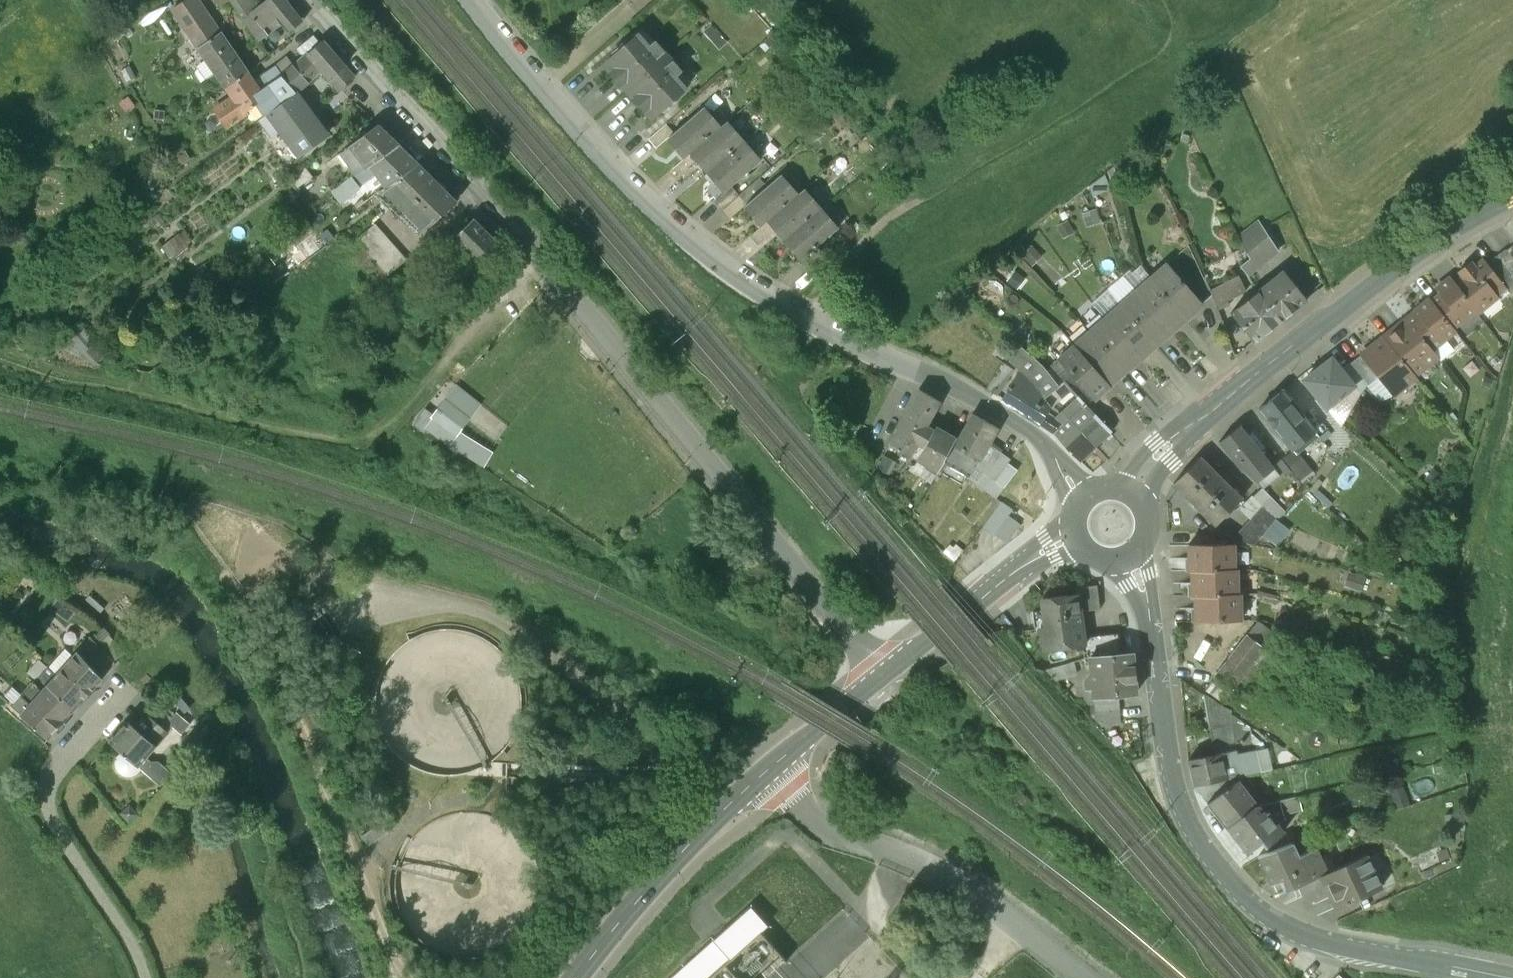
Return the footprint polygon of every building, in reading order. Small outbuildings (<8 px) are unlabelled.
[(198,0),(186,0),(174,9),(199,45),(220,31),(198,0)] [(243,0),(232,0),(258,39),(268,33),(243,0)] [(257,6),(269,21),(276,16),(286,31),(302,20),(287,0),(265,0),(257,6)] [(220,31),(199,45),(217,72),(239,56),(222,30),(220,31)] [(638,31),(626,43),(624,40),(613,50),(615,52),(604,61),(618,77),(620,75),(630,86),(668,53),(655,39),(649,44),(638,31)] [(343,64),(321,40),(308,52),(322,68),(330,77),(343,64)] [(308,52),(282,75),(296,91),(300,87),(322,68),(308,52)] [(668,53),(630,86),(641,99),(639,101),(651,115),(662,105),(664,108),(675,98),(673,96),(685,85),(675,73),(681,68),(668,53)] [(239,56),(217,72),(226,85),(248,70),(239,56)] [(343,64),(330,77),(339,89),(354,76),(343,64)] [(248,70),(226,85),(234,97),(217,108),(227,123),(244,112),(244,111),(255,103),(263,115),(272,109),(286,100),(288,99),(296,91),(282,75),(278,67),(255,80),(248,70)] [(316,111),(301,96),(305,92),(300,87),(296,91),(288,99),(307,120),(316,111)] [(675,131),(669,135),(685,154),(691,150),(692,149),(719,125),(703,106),(675,131)] [(719,125),(692,149),(708,168),(742,139),(725,120),(719,125)] [(666,121),(648,137),(657,146),(669,135),(675,131),(666,121)] [(378,123),(347,146),(354,156),(358,153),(367,165),(371,163),(398,143),(378,123)] [(742,139),(708,168),(726,188),(731,184),(759,159),(742,139)] [(398,143),(371,163),(386,185),(418,162),(398,143)] [(685,154),(673,165),(681,174),(699,158),(691,150),(685,154)] [(351,177),(335,156),(324,165),(331,174),(327,177),(331,181),(327,184),(332,191),(340,185),(351,177)] [(287,159),(280,164),(285,171),(292,166),(287,159)] [(386,185),(379,190),(419,232),(456,200),(418,162),(386,185)] [(747,202),(746,202),(763,221),(768,217),(769,217),(797,192),(780,173),(747,202)] [(367,199),(351,177),(340,185),(356,207),(367,199)] [(726,188),(714,199),(721,208),(739,192),(731,184),(726,188)] [(797,192),(769,217),(785,236),(820,206),(803,187),(797,192)] [(739,192),(721,208),(729,217),(746,202),(747,202),(739,192)] [(820,206),(785,236),(802,256),(816,244),(837,226),(820,206)] [(495,238),(473,217),(454,236),(464,246),(476,257),(481,253),(484,256),(491,248),(488,245),(495,238)] [(763,221),(749,234),(756,242),(775,226),(768,217),(763,221)] [(1260,218),(1238,234),(1243,246),(1249,255),(1240,264),(1247,273),(1279,249),(1260,218)] [(404,260),(373,224),(366,230),(397,267),(404,260)] [(397,267),(366,230),(357,238),(388,274),(397,267)] [(454,236),(443,246),(454,257),(464,246),(454,236)] [(1203,273),(1188,241),(1166,261),(1201,301),(1211,292),(1210,288),(1203,273)] [(1504,248),(1512,260),(1512,241),(1504,248)] [(802,256),(798,259),(806,268),(824,253),(816,244),(802,256)] [(1493,254),(1508,272),(1512,269),(1512,260),(1504,248),(1503,247),(1493,254)] [(1484,261),(1499,279),(1507,290),(1512,284),(1512,278),(1508,272),(1493,254),(1484,261)] [(1481,258),(1473,264),(1469,259),(1457,268),(1461,274),(1471,286),(1462,293),(1474,308),(1476,310),(1496,294),(1490,287),(1499,279),(1484,261),(1481,258)] [(1201,301),(1166,261),(1149,275),(1183,316),(1201,301)] [(1284,270),(1257,290),(1279,319),(1305,298),(1284,270)] [(1238,273),(1210,288),(1211,292),(1216,305),(1246,288),(1238,273)] [(1452,280),(1449,276),(1434,287),(1438,292),(1448,304),(1439,311),(1451,326),(1474,308),(1462,293),(1471,286),(1461,274),(1452,280)] [(1183,316),(1149,275),(1134,288),(1169,328),(1183,316)] [(1169,328),(1134,288),(1119,302),(1154,342),(1169,328)] [(1257,290),(1230,311),(1253,340),(1279,319),(1257,290)] [(1427,326),(1418,333),(1430,348),(1453,329),(1451,326),(1439,311),(1448,304),(1438,292),(1429,299),(1428,297),(1413,309),(1417,313),(1427,326)] [(1154,342),(1119,302),(1103,315),(1138,355),(1154,342)] [(1417,313),(1398,327),(1396,325),(1382,336),(1411,371),(1434,353),(1430,348),(1418,333),(1427,326),(1417,313)] [(1138,355),(1103,315),(1088,329),(1123,369),(1138,355)] [(1242,348),(1229,326),(1224,329),(1233,355),(1242,348)] [(1123,369),(1088,329),(1072,342),(1108,382),(1123,369)] [(1382,336),(1360,354),(1375,374),(1390,393),(1414,375),(1411,371),(1382,336)] [(1108,382),(1072,342),(1057,356),(1072,373),(1092,396),(1108,382)] [(1043,366),(1028,352),(1021,362),(1017,359),(1014,363),(1022,370),(1027,375),(1028,376),(1043,366)] [(1360,354),(1359,353),(1349,361),(1367,383),(1374,377),(1375,374),(1360,354)] [(1352,383),(1330,356),(1303,378),(1325,405),(1352,383)] [(1012,369),(1002,361),(994,375),(1004,381),(1012,369)] [(1057,385),(1043,366),(1028,376),(1028,377),(1043,396),(1057,385)] [(1027,375),(1022,370),(1012,385),(1010,384),(1001,398),(1038,422),(1046,411),(1050,405),(1043,396),(1028,377),(1027,375)] [(1092,396),(1072,373),(1063,381),(1076,396),(1083,404),(1092,396)] [(892,437),(889,443),(910,454),(916,442),(923,446),(933,428),(934,428),(935,427),(927,422),(939,400),(919,388),(892,437)] [(1303,415),(1282,388),(1259,407),(1280,434),(1293,424),(1308,442),(1317,435),(1302,416),(1303,415)] [(1083,404),(1076,396),(1061,409),(1094,444),(1109,431),(1083,404)] [(445,415),(429,403),(413,423),(429,436),(445,415)] [(1052,431),(1060,441),(1078,459),(1094,444),(1061,409),(1053,415),(1061,421),(1052,431)] [(1053,415),(1046,411),(1038,422),(1052,431),(1061,421),(1053,415)] [(972,412),(945,460),(969,474),(975,463),(987,440),(995,425),(972,412)] [(1272,466),(1238,424),(1218,440),(1241,469),(1242,468),(1254,480),(1272,466)] [(934,428),(933,428),(923,446),(917,457),(937,469),(952,442),(951,441),(954,436),(942,429),(940,432),(934,428)] [(887,434),(884,440),(889,443),(892,437),(887,434)] [(1012,455),(987,440),(975,463),(969,474),(972,478),(995,496),(1002,486),(1001,485),(1013,469),(1005,463),(1012,455)] [(1296,445),(1285,452),(1299,475),(1311,468),(1296,445)] [(1199,456),(1172,482),(1189,499),(1196,507),(1197,506),(1213,523),(1240,496),(1199,456)] [(1277,512),(1284,505),(1262,482),(1239,503),(1251,515),(1239,527),(1250,539),(1265,525),(1278,537),(1290,525),(1277,512)] [(1011,509),(1000,501),(995,507),(1007,515),(1011,509)] [(995,507),(981,526),(993,534),(1007,515),(995,507)] [(1232,542),(1187,544),(1188,568),(1190,568),(1233,568),(1233,567),(1232,542)] [(1233,567),(1233,568),(1190,568),(1191,593),(1194,593),(1236,592),(1235,567),(1233,567)] [(1096,583),(1074,585),(1075,592),(1077,592),(1080,609),(1099,607),(1096,583)] [(1075,592),(1043,596),(1046,624),(1041,624),(1044,648),(1081,643),(1084,643),(1083,633),(1080,609),(1077,592),(1075,592)] [(1236,592),(1194,593),(1194,619),(1239,619),(1239,592),(1236,592)] [(1256,622),(1213,675),(1230,687),(1241,696),(1262,668),(1251,660),(1261,646),(1260,645),(1270,632),(1256,622)] [(1118,629),(1083,633),(1084,643),(1081,643),(1082,656),(1090,654),(1121,652),(1118,629)] [(114,665),(89,638),(55,675),(83,700),(114,665)] [(1121,652),(1090,654),(1091,671),(1085,678),(1086,689),(1093,688),(1094,697),(1117,695),(1135,693),(1131,651),(1121,652)] [(54,705),(67,718),(83,700),(55,675),(46,667),(22,696),(32,704),(33,703),(46,714),(54,705)] [(190,708),(172,686),(166,691),(159,697),(163,703),(171,697),(184,713),(190,708)] [(1117,695),(1094,697),(1096,716),(1102,723),(1119,721),(1117,695)] [(11,705),(34,725),(48,738),(67,718),(54,705),(46,714),(33,703),(32,704),(22,696),(21,696),(20,696),(11,705)] [(176,712),(172,717),(167,722),(174,728),(181,734),(190,724),(176,712)] [(147,758),(169,734),(146,714),(135,727),(128,721),(110,742),(160,786),(171,773),(158,761),(151,761),(147,758)] [(1244,733),(1232,736),(1234,743),(1246,741),(1244,733)] [(1220,750),(1187,757),(1193,783),(1226,775),(1223,764),(1220,750)] [(1247,755),(1235,757),(1236,762),(1223,764),(1226,775),(1239,773),(1238,770),(1250,767),(1247,755)] [(1255,803),(1235,777),(1206,800),(1225,824),(1255,803)] [(1297,792),(1278,797),(1280,807),(1294,803),(1293,799),(1299,798),(1297,792)] [(1255,803),(1225,824),(1245,849),(1260,838),(1264,843),(1281,829),(1265,810),(1262,812),(1255,803)] [(1291,841),(1258,854),(1270,880),(1281,875),(1286,887),(1321,870),(1325,868),(1314,844),(1297,852),(1291,841)] [(1325,868),(1321,870),(1337,906),(1357,896),(1365,893),(1365,892),(1381,884),(1380,883),(1365,850),(1325,868)] [(1381,884),(1365,892),(1365,893),(1357,896),(1362,906),(1394,891),(1388,879),(1380,883),(1381,884)] [(752,907),(673,977),(710,977),(769,925),(752,907)]
